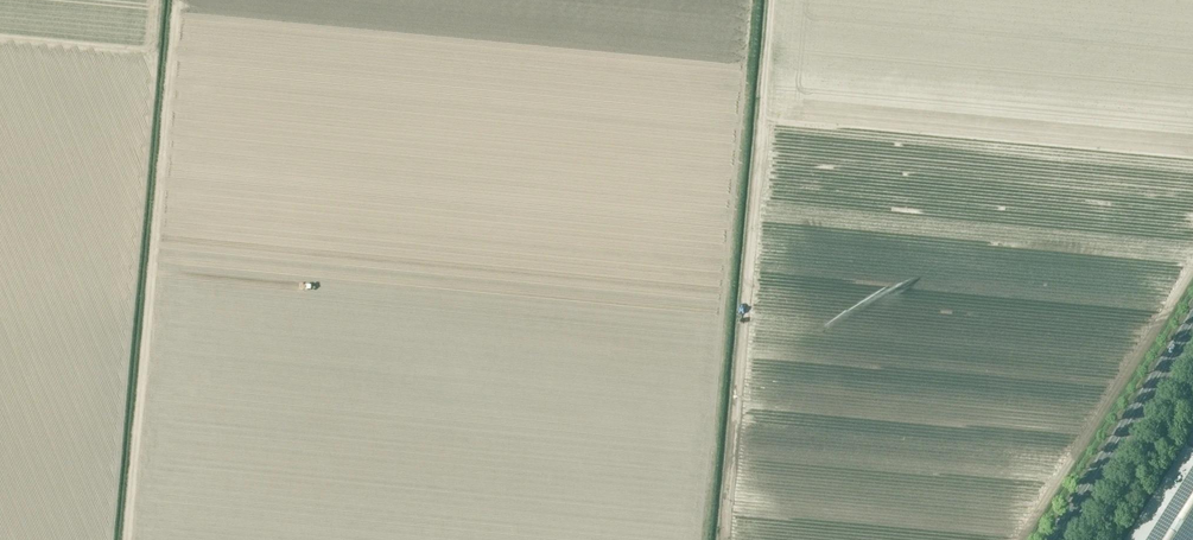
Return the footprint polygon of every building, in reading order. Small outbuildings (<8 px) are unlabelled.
[(1125,539),(1192,539),(1192,432),(1125,539)]
